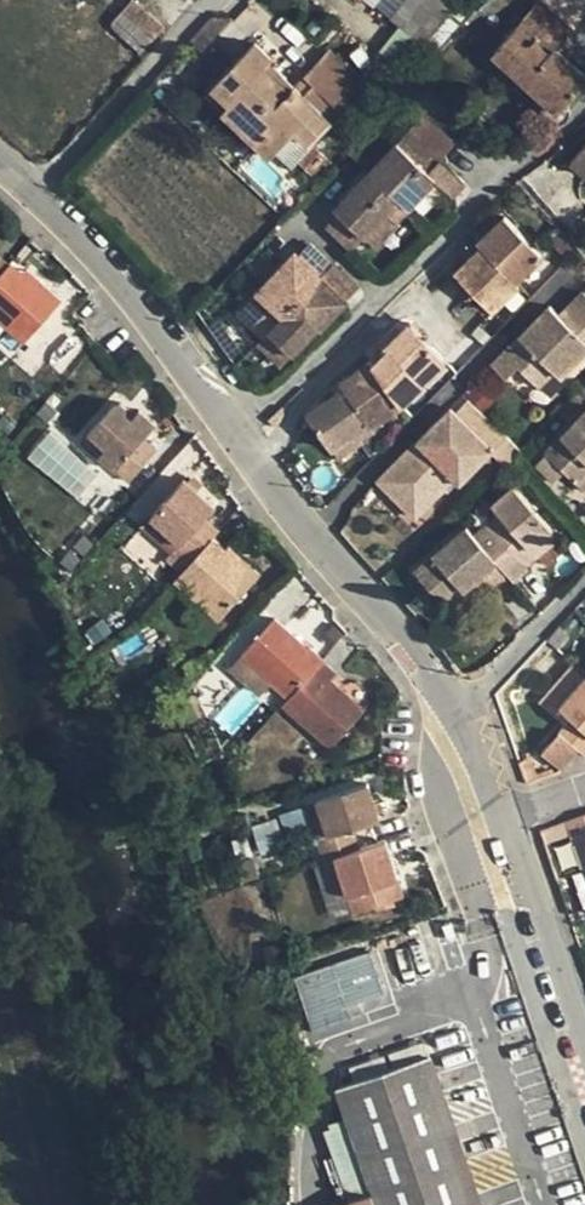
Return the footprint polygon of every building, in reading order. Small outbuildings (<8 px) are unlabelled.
[(394,20),(429,48),(468,0),(410,0),(394,20)] [(497,55),(561,115),(584,89),(584,76),(560,53),(575,36),(543,6),(497,55)] [(135,19),(121,32),(139,50),(153,37),(135,19)] [(215,23),(197,42),(207,52),(233,24),(215,23)] [(225,113),(274,159),(298,134),(311,146),(366,88),(330,53),(296,89),(271,65),(275,61),(258,45),(236,67),(220,52),(199,74),(232,105),(225,113)] [(341,216),(328,229),(354,254),(366,241),(377,251),(402,225),(400,223),(412,211),(425,224),(452,196),(457,201),(470,187),(444,162),(441,165),(410,134),(336,211),(341,216)] [(317,150),(302,165),(319,181),(334,167),(317,150)] [(576,168),(584,175),(584,157),(576,168)] [(487,249),(461,274),(499,313),(525,287),(522,284),(548,258),(509,218),(482,244),(487,249)] [(11,326),(29,342),(66,301),(32,270),(29,274),(16,262),(14,264),(0,252),(8,244),(0,237),(0,339),(11,326)] [(264,340),(257,347),(281,370),(319,330),(322,333),(361,292),(316,249),(303,262),(297,255),(238,316),(264,340)] [(498,365),(511,378),(522,367),(541,387),(558,370),(566,378),(584,359),(584,288),(580,283),(498,365)] [(348,390),(311,417),(345,462),(380,437),(375,427),(405,406),(451,359),(415,322),(391,346),(395,351),(378,368),(373,361),(343,384),(348,390)] [(35,344),(9,372),(23,385),(49,358),(35,344)] [(456,404),(383,479),(406,502),(417,491),(431,505),(461,476),(466,481),(499,447),(456,404)] [(120,407),(87,443),(134,488),(163,456),(148,443),(160,430),(144,415),(137,423),(130,416),(130,412),(130,409),(128,406),(123,406),(120,407)] [(547,451),(584,490),(584,414),(547,451)] [(224,531),(210,519),(219,509),(187,481),(155,518),(200,557),(179,581),(223,621),(265,574),(234,547),(231,550),(217,538),(224,531)] [(468,529),(419,575),(460,618),(509,572),(516,580),(532,565),(530,563),(560,534),(513,485),(494,503),(502,512),(476,537),(468,529)] [(278,620),(245,657),(292,699),(286,705),(333,748),(366,711),(332,681),(337,676),(323,664),(326,660),(314,648),(311,650),(278,620)] [(561,706),(574,718),(544,752),(564,769),(581,750),(584,754),(584,679),(561,706)] [(283,818),(292,844),(316,836),(325,863),(338,859),(357,915),(407,898),(388,843),(362,851),(355,830),(380,822),(367,786),(307,806),(308,809),(283,818)] [(569,825),(574,840),(584,836),(584,820),(569,825)] [(276,829),(258,835),(265,857),(283,851),(276,829)] [(369,954),(295,980),(311,1035),(349,1022),(345,1008),(383,995),(369,954)] [(341,1089),(353,1124),(328,1132),(352,1202),(342,1204),(482,1204),(432,1058),(341,1089)]
